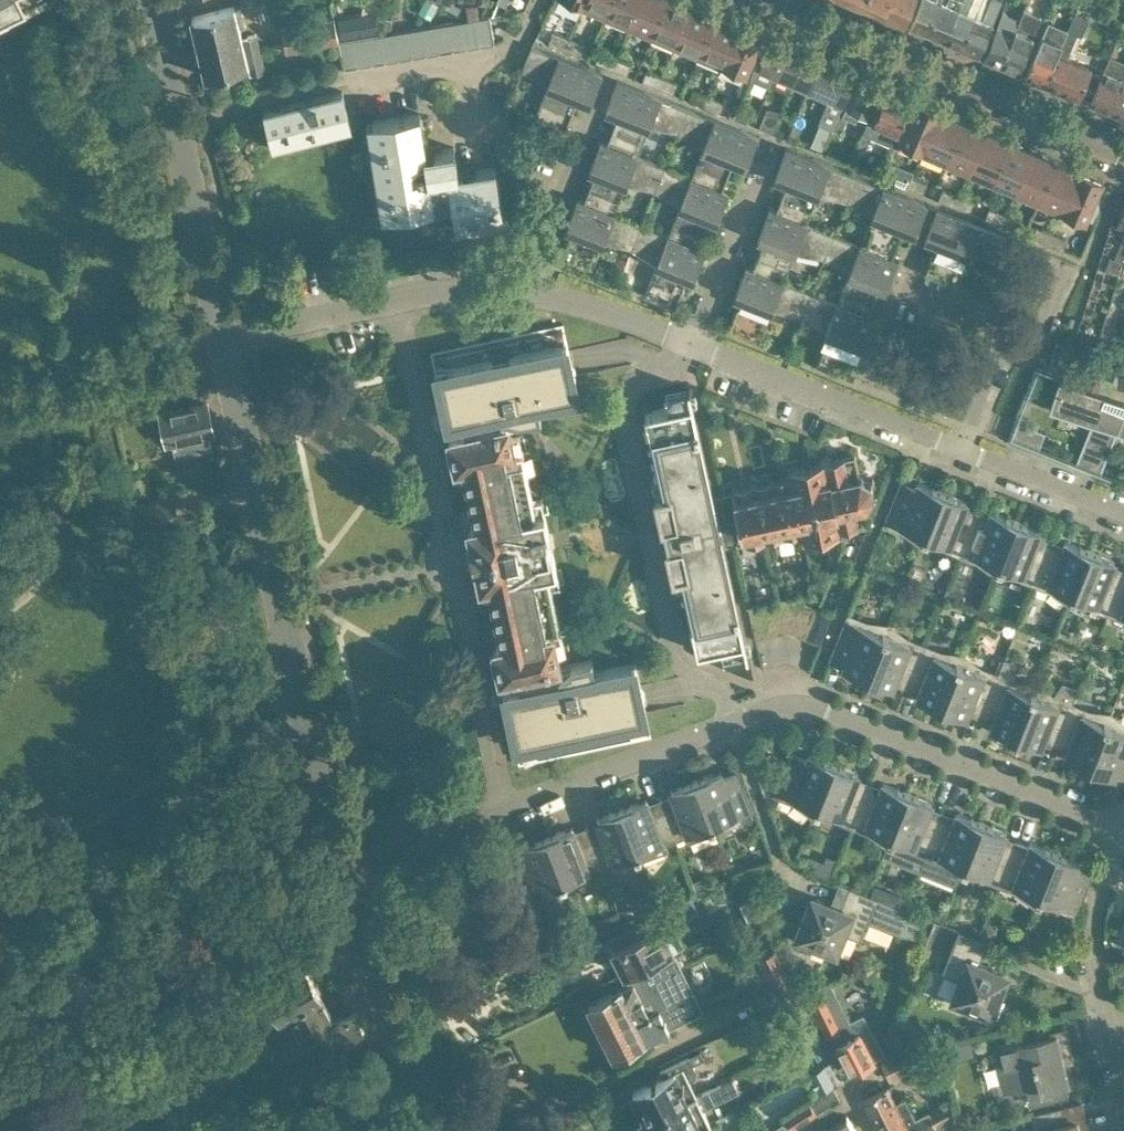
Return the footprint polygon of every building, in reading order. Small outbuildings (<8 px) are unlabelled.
[(2,27),(6,25),(10,23),(14,20),(18,18),(21,16),(26,12),(29,9),(33,6),(35,4),(38,0),(0,0),(0,28),(2,27)] [(613,0),(585,0),(583,5),(606,15),(613,0)] [(640,0),(613,0),(606,15),(629,25),(640,0)] [(667,0),(640,0),(629,25),(653,35),(667,0)] [(693,4),(684,0),(667,0),(653,35),(676,44),(693,4)] [(863,6),(884,15),(890,0),(866,0),(863,6)] [(884,15),(904,24),(914,0),(890,0),(884,15)] [(943,1),(942,0),(921,0),(910,26),(929,34),(943,1)] [(949,3),(943,1),(929,34),(946,41),(963,0),(950,0),(949,3)] [(984,0),(963,0),(946,41),(963,49),(984,0)] [(963,49),(980,56),(1003,0),(984,0),(963,49)] [(699,54),(716,14),(693,4),(676,44),(699,54)] [(266,69),(257,32),(244,36),(236,7),(192,17),(206,77),(251,66),(252,73),(266,69)] [(1042,16),(1025,8),(1024,8),(1020,18),(1020,19),(1001,65),(1019,72),(1042,16)] [(1020,19),(1020,18),(1003,11),(983,57),(1001,65),(1020,19)] [(1090,18),(1076,12),(1075,12),(1067,31),(1068,32),(1046,84),(1080,98),(1093,67),(1067,57),(1078,33),(1082,35),(1090,18)] [(495,43),(490,14),(476,17),(481,45),(495,43)] [(722,64),(740,22),(739,22),(738,23),(716,14),(699,54),(722,64)] [(336,30),(338,29),(335,16),(282,25),(287,49),(338,39),(336,30)] [(481,45),(476,17),(463,19),(467,48),(481,45)] [(467,48),(463,19),(449,21),(454,50),(467,48)] [(454,50),(449,21),(435,24),(440,52),(454,50)] [(746,74),(764,33),(740,22),(722,64),(746,74)] [(440,52),(435,24),(421,26),(426,55),(440,52)] [(426,55),(421,26),(408,28),(413,57),(426,55)] [(1068,32),(1067,31),(1055,27),(1051,37),(1043,34),(1026,75),(1046,84),(1068,32)] [(413,57),(408,28),(394,31),(399,59),(413,57)] [(399,59),(394,31),(382,32),(380,33),(385,62),(399,59)] [(564,49),(569,38),(553,32),(549,43),(564,49)] [(385,62),(380,33),(367,35),(372,64),(385,62)] [(372,64),(367,35),(353,37),(358,66),(372,64)] [(776,75),(791,41),(775,35),(762,64),(758,62),(750,79),(771,87),(777,75),(776,75)] [(358,66),(353,37),(339,39),(344,69),(358,66)] [(585,45),(569,38),(564,49),(580,55),(585,45)] [(793,82),(807,49),(791,41),(776,75),(777,75),(793,82)] [(590,104),(596,90),(602,74),(532,46),(523,68),(548,84),(535,115),(566,128),(578,99),(590,104)] [(809,89),(824,56),(807,49),(793,82),(809,89)] [(611,68),(616,57),(600,51),(596,62),(611,68)] [(1123,79),(1123,60),(1112,54),(1092,103),(1110,111),(1123,79)] [(826,97),(841,64),(824,56),(809,89),(826,97)] [(631,63),(616,57),(611,68),(627,74),(631,63)] [(843,104),(858,71),(841,64),(826,97),(829,98),(819,123),(832,129),(839,112),(839,113),(843,104)] [(647,70),(642,81),(658,87),(662,76),(647,70)] [(870,116),(885,83),(862,73),(847,106),(843,114),(839,113),(839,112),(832,129),(842,133),(848,118),(857,121),(860,112),(870,116)] [(678,83),(662,76),(658,87),(674,93),(678,83)] [(1110,111),(1123,117),(1123,79),(1110,111)] [(688,108),(618,80),(606,110),(618,115),(607,143),(607,144),(637,156),(638,155),(650,125),(679,131),(688,108)] [(869,118),(857,143),(865,146),(871,135),(892,145),(898,132),(913,96),(908,94),(908,92),(903,90),(900,91),(887,86),(873,120),(869,118)] [(705,106),(709,95),(693,89),(689,99),(705,106)] [(353,127),(344,91),(305,101),(314,137),(353,127)] [(725,101),(709,95),(705,106),(720,112),(725,101)] [(923,151),(941,109),(917,99),(899,141),(923,151)] [(314,137),(305,101),(265,111),(274,147),(314,137)] [(773,133),(781,111),(763,106),(762,112),(765,113),(762,120),(759,127),(773,133)] [(749,123),(753,113),(738,107),(734,117),(749,123)] [(746,166),(751,153),(758,136),(688,108),(679,131),(704,147),(692,176),(691,177),(722,190),(722,189),(734,162),(746,166)] [(946,161),(964,121),(941,111),(942,110),(941,109),(923,151),(946,161)] [(503,215),(496,167),(458,174),(454,147),(441,149),(441,142),(425,144),(420,113),(374,121),(377,139),(371,140),(376,170),(381,169),(384,186),(379,187),(383,215),(453,204),(457,228),(485,223),(485,218),(503,215)] [(969,171),(987,131),(964,121),(946,161),(969,171)] [(992,181),(1010,140),(987,131),(969,171),(992,181)] [(656,189),(665,166),(638,155),(637,156),(607,144),(607,143),(601,140),(594,157),(600,160),(584,201),(584,202),(614,214),(615,213),(627,183),(656,189)] [(1015,191),(1033,150),(1010,140),(992,181),(1015,191)] [(857,176),(787,148),(775,178),(787,183),(776,210),(776,211),(807,223),(819,194),(847,199),(857,176)] [(1039,201),(1056,160),(1033,150),(1015,191),(1039,201)] [(1062,211),(1080,169),(1079,169),(1078,170),(1056,160),(1039,201),(1062,211)] [(691,177),(692,176),(665,166),(656,189),(680,205),(669,234),(668,235),(699,248),(699,247),(710,219),(717,222),(729,192),(722,189),(722,190),(691,177)] [(1086,221),(1104,179),(1080,169),(1062,211),(1086,221)] [(907,187),(912,176),(896,170),(891,180),(907,187)] [(915,234),(920,221),(927,203),(857,176),(847,199),(848,199),(873,215),(861,244),(860,245),(891,257),(892,257),(903,229),(915,234)] [(923,193),(927,182),(912,176),(907,187),(923,193)] [(954,205),(958,195),(942,188),(938,199),(954,205)] [(970,212),(974,201),(958,195),(954,205),(970,212)] [(632,247),(642,223),(615,213),(614,214),(584,202),(584,201),(578,198),(571,215),(577,217),(560,260),(591,272),(603,241),(632,247)] [(1001,224),(1005,213),(989,207),(985,218),(1001,224)] [(834,233),(807,223),(776,211),(776,210),(770,208),(763,225),(770,227),(753,269),(784,281),(796,251),(824,257),(834,233)] [(1008,236),(937,208),(925,238),(937,243),(926,272),(957,285),(969,255),(998,261),(1008,236)] [(1017,230),(1021,220),(1005,213),(1001,224),(1017,230)] [(705,250),(699,247),(699,248),(668,235),(669,234),(642,223),(632,247),(633,247),(657,263),(645,294),(675,306),(693,264),(699,266),(705,250)] [(1048,243),(1052,232),(1036,226),(1032,237),(1048,243)] [(1063,249),(1068,239),(1052,232),(1048,243),(1063,249)] [(886,289),(898,259),(892,257),(891,257),(860,245),(861,244),(834,233),(824,257),(850,272),(838,302),(837,303),(868,315),(879,287),(886,289)] [(1119,274),(1120,270),(1123,260),(1110,255),(1105,270),(1119,274)] [(801,316),(811,291),(784,281),(753,269),(747,266),(740,283),(746,285),(729,328),(760,340),(772,309),(801,316)] [(875,317),(868,315),(837,303),(838,302),(811,291),(801,316),(826,332),(814,362),(844,374),(856,345),(862,347),(875,317)] [(578,396),(579,396),(578,389),(575,376),(575,375),(575,374),(576,373),(576,372),(576,371),(576,370),(576,369),(576,368),(575,368),(575,367),(574,365),(573,364),(569,350),(569,349),(563,323),(431,351),(439,390),(438,391),(438,392),(438,393),(438,394),(438,395),(438,396),(438,397),(439,398),(439,399),(440,399),(440,400),(441,400),(441,401),(447,424),(462,421),(465,434),(508,425),(541,417),(541,416),(540,416),(537,405),(548,402),(559,400),(561,400),(561,402),(564,403),(568,403),(571,403),(574,403),(578,402),(579,402),(578,396)] [(1064,363),(1069,345),(1056,342),(1051,360),(1064,363)] [(1089,369),(1084,384),(1098,389),(1103,374),(1089,369)] [(1123,413),(1123,399),(1059,378),(1049,407),(1092,421),(1075,464),(1100,474),(1119,430),(1123,413)] [(668,407),(645,412),(662,491),(656,492),(673,573),(680,571),(697,650),(721,645),(745,640),(728,562),(728,558),(725,545),(714,496),(693,401),(668,407)] [(213,433),(207,403),(161,413),(167,442),(173,441),(176,457),(212,449),(208,434),(213,433)] [(1046,431),(1018,420),(1011,438),(1039,449),(1046,431)] [(560,584),(553,549),(549,545),(547,538),(549,533),(542,498),(533,500),(520,436),(511,437),(508,425),(465,434),(449,437),(451,443),(445,445),(449,462),(454,461),(456,467),(464,465),(468,482),(477,526),(469,528),(473,548),(472,548),(476,567),(477,567),(481,586),(490,585),(494,602),(499,628),(503,646),(494,648),(495,654),(490,655),(494,672),(499,671),(501,677),(517,673),(560,665),(557,652),(565,650),(552,586),(560,584)] [(873,490),(871,481),(874,479),(873,477),(870,478),(861,473),(863,470),(860,469),(859,471),(855,453),(832,458),(827,455),(822,456),(821,461),(820,461),(821,465),(822,467),(822,468),(823,469),(825,469),(826,470),(827,469),(841,533),(842,533),(841,527),(870,521),(866,505),(867,506),(869,505),(867,502),(873,493),(877,494),(877,491),(873,490)] [(841,533),(827,469),(826,470),(825,469),(823,469),(822,468),(822,467),(821,465),(820,461),(813,462),(813,459),(801,462),(801,465),(790,467),(790,465),(789,466),(805,541),(806,541),(806,539),(817,537),(817,539),(829,537),(828,534),(839,532),(840,533),(841,533)] [(805,541),(789,466),(788,466),(788,468),(783,469),(785,477),(773,479),(773,477),(772,477),(778,508),(760,512),(766,541),(766,539),(783,535),(783,537),(785,537),(785,535),(801,531),(804,541),(805,541)] [(722,494),(714,496),(725,545),(733,543),(744,541),(746,546),(747,546),(747,543),(764,539),(765,541),(766,541),(760,512),(778,508),(772,477),(771,477),(771,480),(754,483),(754,482),(752,482),(753,484),(735,488),(734,486),(733,487),(734,491),(722,494)] [(921,543),(943,490),(932,486),(932,487),(918,481),(916,486),(903,481),(886,523),(904,530),(921,543)] [(961,553),(977,511),(965,506),(967,501),(953,496),(954,494),(943,490),(921,543),(922,544),(944,546),(961,553)] [(995,573),(1017,519),(1006,515),(1006,517),(991,511),(990,515),(977,511),(961,553),(977,559),(995,573)] [(1034,582),(1051,540),(1039,535),(1041,531),(1027,525),(1027,524),(1017,519),(995,573),(996,573),(1019,576),(1034,582)] [(1069,602),(1091,549),(1080,545),(1080,546),(1065,541),(1064,545),(1051,540),(1034,582),(1051,589),(1069,602)] [(1123,572),(1123,569),(1113,565),(1115,560),(1101,555),(1101,553),(1091,549),(1069,602),(1070,603),(1092,605),(1108,612),(1123,572)] [(1108,612),(1123,618),(1123,572),(1108,612)] [(791,632),(803,601),(791,597),(763,603),(770,636),(779,634),(788,632),(791,632)] [(806,638),(818,607),(803,601),(791,632),(798,635),(806,638)] [(770,636),(763,603),(748,606),(755,639),(762,637),(770,636)] [(820,644),(833,613),(818,607),(806,638),(813,641),(820,644)] [(867,678),(889,626),(867,623),(849,615),(832,658),(845,663),(843,667),(857,673),(857,674),(867,678)] [(907,687),(923,646),(906,639),(889,626),(867,678),(878,683),(879,681),(893,687),(895,683),(907,687)] [(941,708),(962,655),(941,653),(923,646),(907,687),(919,692),(917,697),(931,702),(931,704),(941,708)] [(980,717),(997,675),(980,668),(962,655),(941,708),(952,712),(952,711),(966,716),(968,712),(980,717)] [(1036,684),(1014,682),(1015,659),(1002,655),(997,675),(980,717),(993,722),(991,726),(1005,732),(1005,733),(1015,737),(1036,684)] [(651,735),(646,712),(646,711),(643,697),(644,696),(644,694),(644,693),(644,692),(644,691),(644,689),(643,688),(642,686),(641,685),(640,684),(636,662),(617,666),(606,669),(594,671),(592,659),(593,659),(593,658),(560,665),(517,673),(520,687),(503,690),(508,714),(508,715),(507,717),(507,718),(507,720),(508,722),(508,723),(509,724),(511,725),(515,745),(519,764),(651,735)] [(1063,678),(1048,693),(1037,684),(1036,684),(1015,737),(1026,742),(1026,740),(1041,746),(1042,742),(1054,746),(1071,705),(1080,684),(1063,678)] [(1089,767),(1110,714),(1088,711),(1071,705),(1054,746),(1067,751),(1065,756),(1079,761),(1078,763),(1089,767)] [(1111,714),(1110,714),(1089,767),(1100,771),(1100,770),(1114,776),(1116,771),(1123,774),(1123,724),(1111,714)] [(813,815),(834,761),(824,757),(823,759),(809,753),(807,757),(794,752),(777,794),(796,801),(813,815)] [(852,824),(869,782),(857,777),(859,773),(844,767),(845,766),(834,761),(813,815),(835,818),(852,824)] [(751,809),(736,770),(723,775),(721,771),(708,775),(708,774),(695,779),(715,832),(743,821),(740,813),(751,809)] [(715,832),(695,779),(683,783),(684,785),(671,789),(673,794),(661,799),(676,839),(688,834),(690,841),(715,832)] [(886,844),(908,791),(898,787),(897,788),(883,782),(881,787),(869,782),(852,824),(869,831),(886,844)] [(921,866),(943,811),(930,807),(932,802),(918,796),(919,795),(908,791),(886,844),(884,852),(921,866)] [(676,839),(661,799),(649,803),(647,799),(634,804),(633,802),(621,807),(641,859),(669,849),(666,843),(676,839)] [(641,859),(621,807),(609,811),(610,813),(597,818),(599,822),(586,827),(602,867),(612,863),(615,869),(641,859)] [(961,874),(982,820),(972,816),(971,818),(957,812),(955,817),(943,811),(921,866),(958,881),(961,874)] [(1000,883),(1017,841),(1005,836),(1006,832),(992,826),(993,825),(982,820),(961,874),(983,876),(1000,883)] [(602,867),(586,827),(574,831),(573,827),(560,832),(559,830),(547,835),(567,888),(595,877),(593,871),(602,867)] [(567,888),(547,835),(535,839),(536,841),(523,846),(525,850),(511,855),(526,894),(539,889),(542,897),(567,888)] [(1034,904),(1056,850),(1045,846),(1045,847),(1031,841),(1029,846),(1017,841),(1000,883),(1017,890),(1034,904)] [(1075,913),(1091,871),(1078,866),(1080,861),(1066,855),(1066,854),(1056,850),(1034,904),(1035,904),(1056,906),(1075,913)] [(778,878),(773,864),(744,874),(749,888),(778,878)] [(889,903),(877,898),(849,887),(841,908),(812,896),(804,914),(795,937),(839,954),(847,933),(861,939),(869,918),(902,932),(910,911),(899,906),(889,903)] [(894,890),(889,903),(899,906),(903,894),(894,890)] [(647,930),(611,948),(624,974),(625,975),(626,974),(669,952),(687,943),(676,922),(696,907),(690,896),(671,906),(642,920),(647,930)] [(762,914),(754,898),(747,902),(748,903),(737,908),(744,921),(762,914)] [(617,911),(604,917),(612,935),(624,929),(617,911)] [(1008,975),(979,963),(988,942),(959,931),(943,972),(958,977),(949,999),(993,1016),(1002,993),(1001,993),(1008,975)] [(630,982),(589,1003),(614,1053),(614,1052),(620,1064),(642,1053),(636,1041),(644,1036),(645,1038),(671,1026),(670,1024),(703,1008),(676,954),(672,957),(669,952),(626,974),(630,982)] [(260,976),(214,1013),(215,1014),(224,1025),(246,1013),(262,1033),(280,1019),(322,996),(319,992),(321,991),(316,980),(313,982),(306,967),(269,987),(261,976),(260,976)] [(776,984),(765,989),(767,993),(774,1006),(798,995),(797,994),(791,981),(784,967),(771,973),(776,984)] [(831,1031),(837,1042),(851,1070),(873,1058),(884,1051),(876,1034),(872,1035),(861,1012),(849,1019),(831,980),(803,992),(823,1035),(831,1031)] [(786,1022),(809,1011),(801,995),(778,1006),(786,1022)] [(336,1022),(334,1020),(322,996),(280,1019),(283,1024),(272,1031),(289,1058),(308,1041),(321,1031),(336,1022)] [(320,1062),(363,1027),(354,1009),(334,1020),(336,1022),(321,1031),(308,1041),(320,1062)] [(1061,1052),(1069,1050),(1065,1032),(1000,1047),(1004,1063),(999,1064),(1005,1089),(1027,1084),(1032,1103),(1067,1095),(1064,1082),(1068,1081),(1061,1052)] [(921,1045),(893,1058),(901,1075),(929,1062),(921,1045)] [(633,1091),(647,1119),(647,1120),(696,1096),(687,1079),(695,1075),(692,1068),(701,1064),(699,1060),(690,1064),(690,1063),(677,1069),(633,1091)] [(833,1087),(843,1080),(830,1060),(811,1072),(823,1091),(832,1085),(833,1087)] [(289,1105),(321,1078),(308,1061),(285,1080),(276,1088),(289,1105)] [(833,1087),(832,1085),(823,1091),(809,1099),(817,1112),(828,1105),(840,1097),(833,1087)] [(909,1105),(906,1098),(897,1103),(889,1086),(862,1099),(874,1123),(878,1130),(928,1130),(929,1130),(928,1129),(936,1126),(929,1113),(928,1111),(915,1117),(909,1105)] [(696,1096),(647,1120),(647,1119),(643,1121),(648,1130),(695,1130),(706,1126),(710,1124),(702,1108),(714,1102),(709,1090),(696,1096)] [(817,1112),(809,1099),(785,1115),(792,1127),(805,1119),(817,1112)] [(1085,1118),(1081,1101),(1035,1112),(1039,1129),(1030,1130),(1089,1130),(1085,1118)] [(954,1116),(947,1104),(929,1113),(936,1126),(953,1117),(954,1116)] [(847,1115),(827,1128),(829,1130),(857,1130),(847,1115)]
